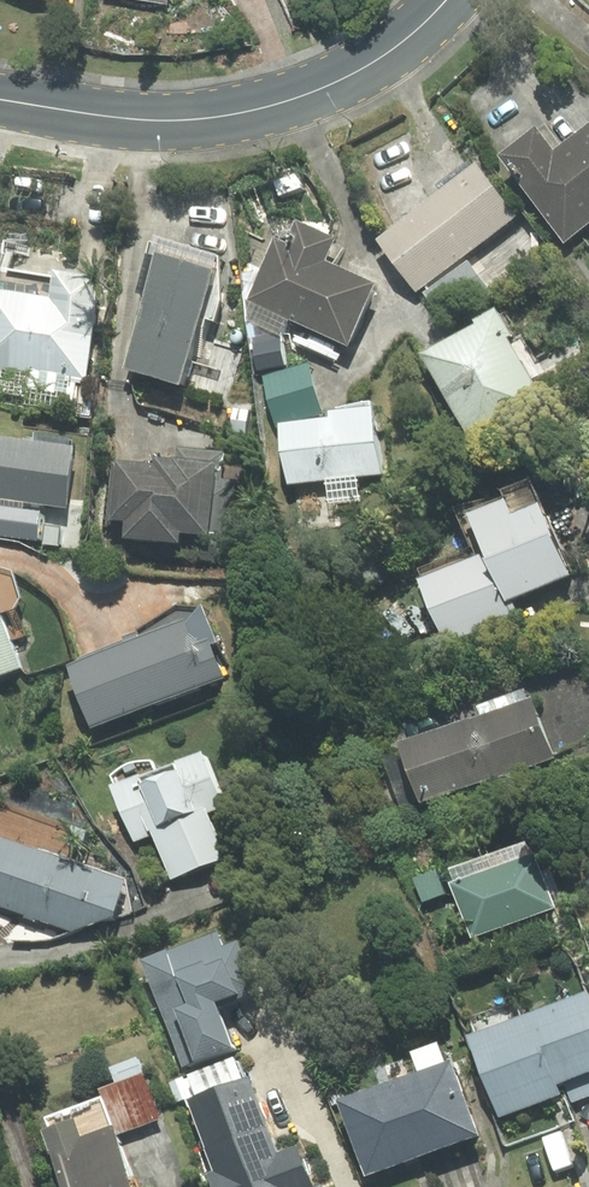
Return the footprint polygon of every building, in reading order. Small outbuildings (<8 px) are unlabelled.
[(502,166),(569,252),(588,236),(588,110),(583,102),(502,166)] [(411,296),(417,292),(442,329),(493,294),(467,257),(512,226),(477,176),(376,246),(411,296)] [(282,343),(291,326),(348,355),(379,294),(331,270),(342,249),(302,229),(288,255),(279,250),(251,305),(242,323),(282,343)] [(219,280),(160,262),(124,375),(182,394),(219,280)] [(87,387),(89,367),(92,367),(94,342),(80,340),(84,306),(55,303),(54,309),(9,305),(10,299),(0,298),(0,373),(40,377),(40,383),(87,387)] [(530,377),(534,374),(494,315),(474,328),(478,335),(424,372),(491,471),(565,421),(552,402),(549,404),(530,377)] [(271,425),(321,419),(314,371),(264,377),(271,425)] [(377,414),(332,418),(333,429),(284,433),(288,491),(382,484),(377,414)] [(67,512),(73,455),(0,447),(0,505),(67,512)] [(178,456),(178,470),(116,470),(116,531),(129,531),(128,549),(186,554),(185,545),(207,544),(207,562),(211,562),(211,568),(223,568),(223,565),(232,565),(232,537),(227,537),(227,529),(236,529),(236,485),(221,485),(221,470),(227,470),(227,456),(178,456)] [(449,652),(520,622),(516,612),(575,587),(536,492),(461,523),(474,553),(418,577),(449,652)] [(10,539),(10,543),(43,545),(43,540),(44,518),(14,517),(14,511),(0,511),(0,538),(10,539)] [(29,677),(0,595),(0,688),(29,677)] [(200,652),(193,633),(71,675),(93,737),(228,691),(213,648),(200,652)] [(399,751),(420,816),(557,771),(536,706),(399,751)] [(224,818),(198,767),(111,798),(137,849),(153,841),(176,887),(232,867),(211,824),(224,818)] [(70,940),(127,923),(138,889),(0,845),(0,917),(70,940)] [(230,955),(226,942),(148,969),(174,1045),(185,1041),(197,1076),(240,1061),(224,1014),(263,1001),(246,950),(230,955)] [(502,1125),(568,1102),(564,1094),(588,1084),(588,1002),(471,1046),(502,1125)] [(415,1062),(421,1082),(342,1110),(369,1185),(484,1146),(457,1067),(453,1068),(447,1051),(415,1062)] [(117,1141),(162,1123),(138,1063),(111,1075),(117,1089),(99,1097),(101,1101),(102,1104),(38,1131),(62,1186),(137,1186),(117,1141)] [(246,1078),(241,1069),(191,1087),(197,1102),(186,1106),(215,1178),(211,1180),(214,1186),(315,1186),(304,1156),(278,1165),(246,1078)]
